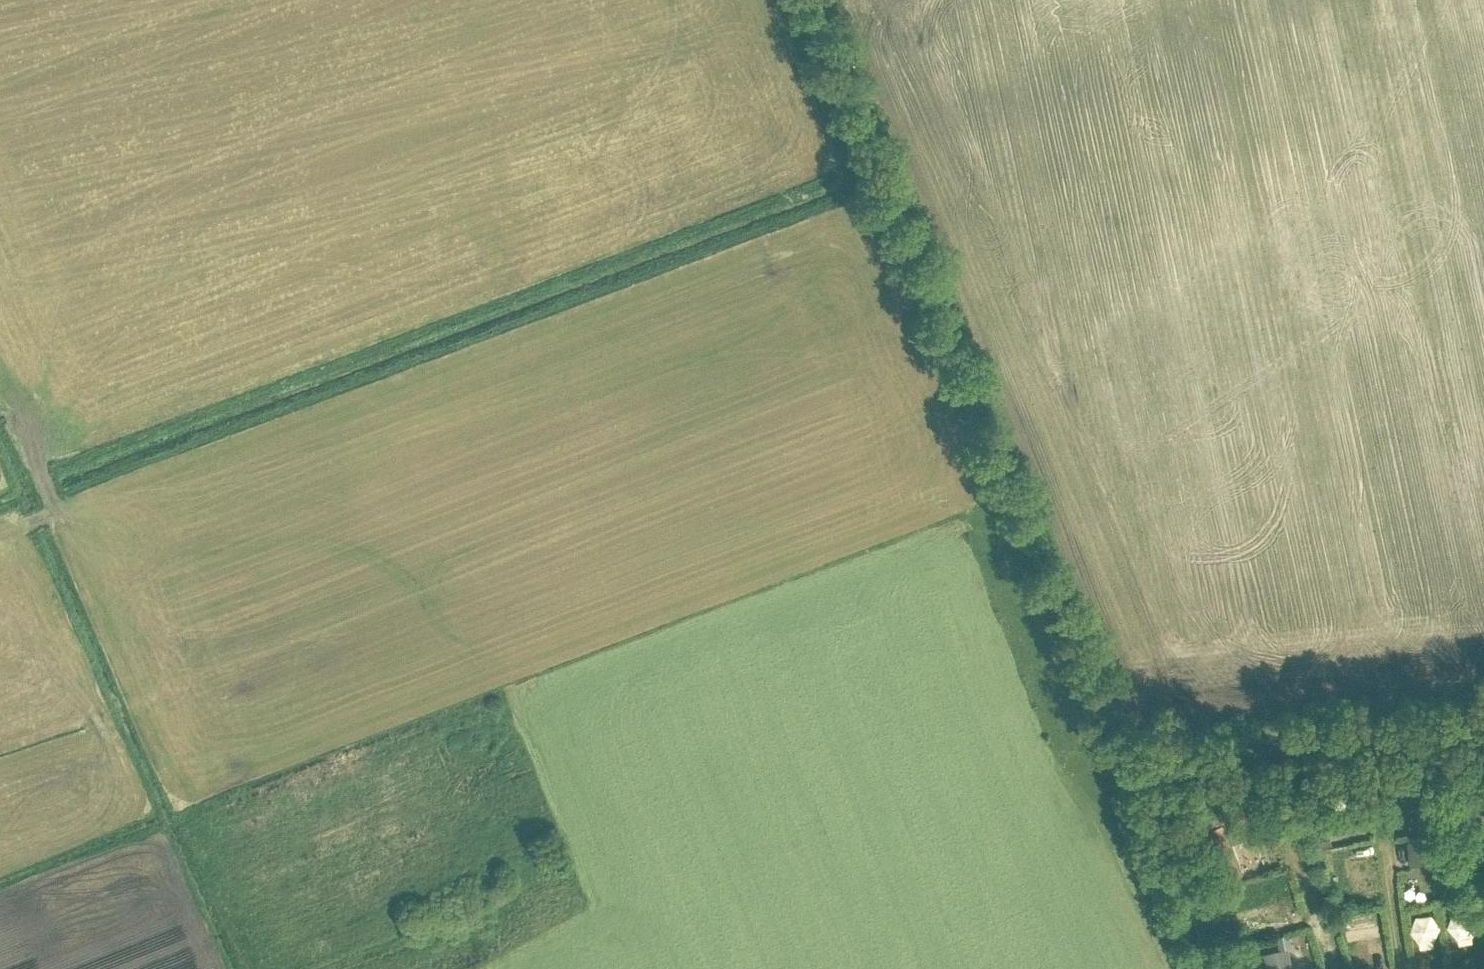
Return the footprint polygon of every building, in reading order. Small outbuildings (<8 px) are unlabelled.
[(1404,832),(1405,844),(1418,843),(1417,831),(1404,832)] [(1410,872),(1426,871),(1424,847),(1409,848),(1410,872)] [(1420,911),(1422,928),(1435,927),(1433,910),(1420,911)] [(1347,949),(1382,943),(1379,929),(1344,935),(1347,949)]
